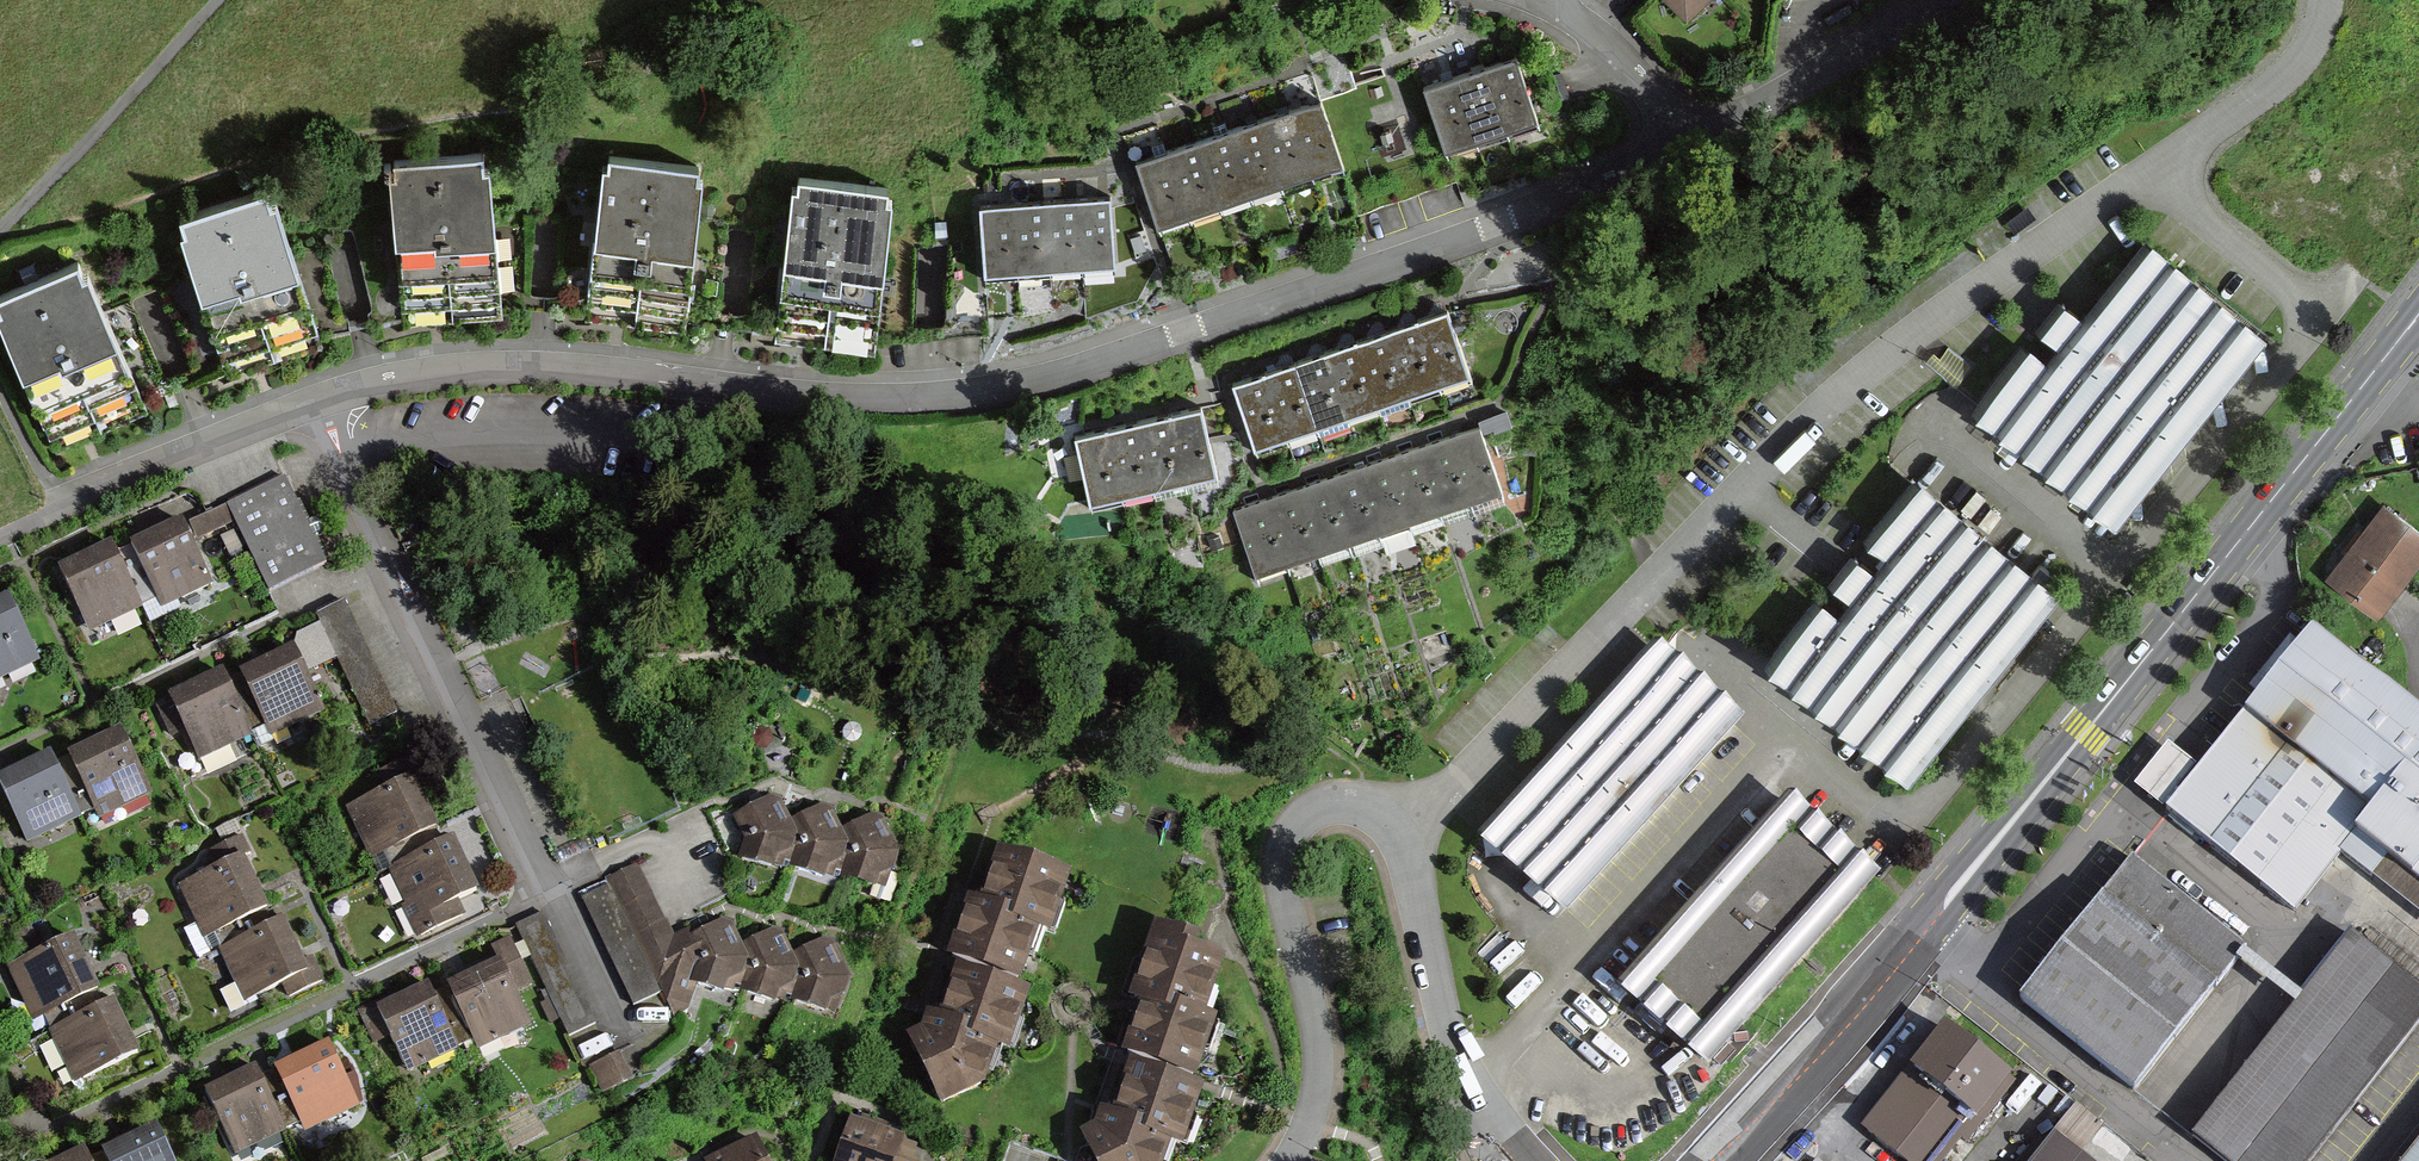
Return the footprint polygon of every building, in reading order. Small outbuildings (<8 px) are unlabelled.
[(1690,17),(1707,0),(1673,0),(1690,17)] [(1517,55),(1487,65),(1509,128),(1539,118),(1517,55)] [(1487,65),(1457,76),(1479,139),(1509,128),(1487,65)] [(1457,76),(1427,86),(1449,149),(1479,139),(1457,76)] [(1322,97),(1291,108),(1314,172),(1345,161),(1322,97)] [(1291,108),(1261,118),(1284,182),(1314,172),(1291,108)] [(1261,118),(1230,129),(1253,193),(1284,182),(1261,118)] [(1230,129),(1200,140),(1223,204),(1253,193),(1230,129)] [(1200,140),(1169,151),(1192,215),(1223,204),(1200,140)] [(1169,151),(1139,161),(1162,225),(1192,215),(1169,151)] [(484,157),(388,166),(402,309),(497,300),(484,157)] [(698,168),(602,161),(589,322),(685,330),(698,168)] [(889,187),(795,178),(780,340),(874,349),(889,187)] [(266,193),(175,220),(219,367),(310,340),(266,193)] [(1109,195),(1077,197),(1082,266),(1114,263),(1109,195)] [(1077,197),(1044,200),(1049,268),(1082,266),(1077,197)] [(1044,200),(1011,202),(1016,271),(1049,268),(1044,200)] [(1011,202),(979,205),(984,273),(1016,271),(1011,202)] [(2114,506),(2258,330),(2147,240),(2003,417),(2114,506)] [(0,300),(0,328),(57,450),(145,409),(78,264),(0,300)] [(1448,311),(1417,322),(1439,384),(1469,373),(1448,311)] [(1417,322),(1387,332),(1408,394),(1439,384),(1417,322)] [(1387,332),(1356,342),(1377,405),(1408,394),(1387,332)] [(1356,342),(1325,353),(1346,415),(1377,405),(1356,342)] [(1325,353),(1294,363),(1316,426),(1346,415),(1325,353)] [(1294,363),(1264,374),(1285,436),(1316,426),(1294,363)] [(1264,374),(1233,384),(1254,446),(1285,436),(1264,374)] [(1200,408),(1168,415),(1182,476),(1213,469),(1200,408)] [(1168,415),(1137,422),(1150,482),(1182,476),(1168,415)] [(1137,422),(1105,429),(1119,489),(1150,482),(1137,422)] [(1479,423),(1448,434),(1470,496),(1501,486),(1479,423)] [(1105,429),(1074,436),(1087,496),(1119,489),(1105,429)] [(1448,434),(1417,445),(1440,507),(1470,496),(1448,434)] [(1417,445),(1387,455),(1409,518),(1440,507),(1417,445)] [(1387,455),(1356,466),(1378,529),(1409,518),(1387,455)] [(1356,466),(1326,477),(1348,540),(1378,529),(1356,466)] [(2049,590),(1915,476),(1765,653),(1899,766),(2049,590)] [(1326,477),(1295,488),(1317,550),(1348,540),(1326,477)] [(324,568),(282,480),(225,508),(268,595),(324,568)] [(1295,488),(1264,499),(1287,561),(1317,550),(1295,488)] [(1264,499),(1234,509),(1256,572),(1287,561),(1264,499)] [(2328,573),(2379,612),(2418,561),(2418,527),(2384,500),(2328,573)] [(211,586),(181,524),(130,548),(160,610),(211,586)] [(141,608),(110,545),(58,571),(89,634),(141,608)] [(9,597),(0,602),(0,675),(37,658),(9,597)] [(2313,623),(2199,767),(2165,810),(2295,910),(2357,830),(2418,880),(2418,706),(2313,623)] [(294,643),(239,669),(271,736),(326,710),(294,643)] [(1731,713),(1661,651),(1488,847),(1558,909),(1731,713)] [(247,735),(220,676),(168,700),(196,758),(247,735)] [(153,793),(121,725),(67,751),(99,818),(153,793)] [(2168,742),(2134,785),(2165,810),(2199,767),(2168,742)] [(209,773),(243,756),(236,743),(203,761),(209,773)] [(51,750),(0,773),(0,784),(27,842),(82,816),(51,750)] [(426,828),(402,779),(347,805),(371,854),(426,828)] [(780,855),(786,839),(767,798),(729,816),(741,841),(734,860),(764,871),(768,860),(780,855)] [(1873,869),(1795,800),(1713,891),(1623,992),(1701,1061),(1873,869)] [(836,864),(842,847),(822,806),(784,824),(796,850),(790,868),(819,879),(823,868),(836,864)] [(888,871),(894,854),(875,814),(837,831),(849,857),(842,875),(872,886),(876,875),(888,871)] [(469,890),(445,842),(391,868),(415,917),(469,890)] [(1066,868),(1002,848),(986,899),(974,896),(956,954),(1020,974),(1036,922),(1048,926),(1066,868)] [(2248,949),(2135,858),(2022,999),(2135,1089),(2248,949)] [(256,908),(232,859),(178,886),(201,934),(256,908)] [(522,922),(540,977),(562,969),(544,915),(522,922)] [(1135,989),(1145,993),(1127,1050),(1193,1071),(1213,1011),(1202,1008),(1219,954),(1190,945),(1194,932),(1157,920),(1135,989)] [(734,980),(740,964),(721,923),(683,941),(695,966),(688,985),(718,996),(722,985),(734,980)] [(296,972),(272,924),(218,950),(242,999),(296,972)] [(787,986),(793,970),(774,929),(736,947),(748,973),(741,991),(771,1002),(775,991),(787,986)] [(2351,932),(2197,1133),(2233,1160),(2315,1160),(2418,1027),(2418,984),(2351,932)] [(101,989),(73,933),(6,966),(33,1021),(101,989)] [(840,996),(846,979),(827,939),(789,957),(801,982),(794,1001),(824,1011),(828,1001),(840,996)] [(521,1027),(491,965),(445,988),(475,1049),(521,1027)] [(928,1009),(923,1023),(909,1030),(942,1102),(985,1082),(998,1044),(1007,1047),(1026,992),(961,968),(944,1015),(928,1009)] [(450,1048),(420,987),(374,1010),(404,1071),(450,1048)] [(127,1052),(103,1004),(49,1030),(73,1079),(127,1052)] [(1943,1026),(1865,1127),(1909,1160),(1947,1160),(2011,1078),(1943,1026)] [(354,1105),(324,1044),(278,1067),(308,1128),(354,1105)] [(588,1068),(603,1095),(633,1079),(619,1052),(588,1068)] [(1100,1122),(1086,1129),(1101,1160),(1162,1160),(1171,1135),(1180,1138),(1198,1086),(1132,1062),(1116,1111),(1105,1108),(1100,1122)] [(281,1132),(251,1071),(205,1093),(235,1154),(281,1132)] [(157,1122),(102,1148),(108,1160),(175,1160),(157,1122)] [(899,1141),(850,1122),(834,1160),(891,1160),(899,1141)] [(2058,1139),(2040,1160),(2085,1160),(2058,1139)] [(756,1142),(713,1160),(765,1160),(756,1142)] [(2408,1160),(2418,1160),(2418,1148),(2408,1160)]
